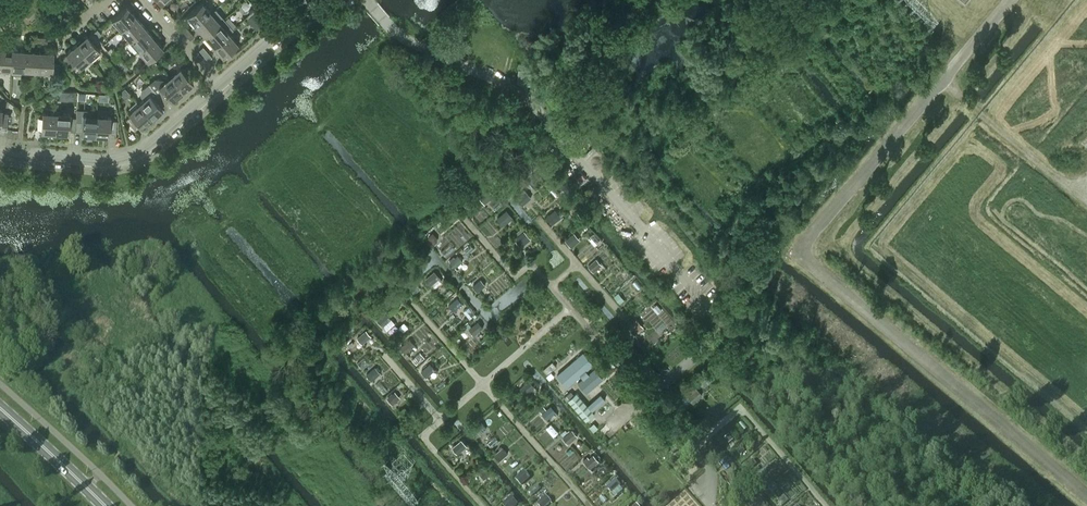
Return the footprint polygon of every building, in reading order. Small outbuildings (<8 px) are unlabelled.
[(195,25),(211,12),(201,1),(186,15),(195,25)] [(120,29),(135,16),(127,5),(111,19),(120,29)] [(204,36),(219,22),(211,12),(195,25),(204,36)] [(265,22),(256,12),(248,19),(256,29),(265,22)] [(129,39),(144,26),(135,16),(120,29),(129,39)] [(212,46),(228,32),(219,22),(204,36),(212,46)] [(186,33),(190,30),(185,25),(181,28),(186,33)] [(138,50),(153,36),(144,26),(129,39),(138,50)] [(97,37),(101,34),(96,28),(92,32),(97,37)] [(190,38),(194,35),(190,30),(186,33),(190,38)] [(101,42),(97,37),(92,32),(88,36),(86,34),(75,42),(89,58),(99,49),(97,46),(101,42)] [(222,56),(238,43),(228,32),(212,46),(222,56)] [(147,60),(162,47),(153,36),(138,50),(147,60)] [(78,67),(89,58),(75,42),(65,52),(67,54),(62,58),(71,68),(76,64),(78,67)] [(203,54),(207,50),(203,45),(199,49),(203,54)] [(12,48),(0,47),(0,68),(11,68),(12,48)] [(111,55),(115,52),(111,47),(107,50),(111,55)] [(24,69),(26,49),(12,48),(11,68),(24,69)] [(38,70),(40,50),(26,49),(24,69),(38,70)] [(52,71),(54,50),(40,50),(38,70),(52,71)] [(208,59),(212,55),(207,50),(203,54),(208,59)] [(120,65),(124,62),(120,56),(115,60),(120,65)] [(124,70),(128,67),(124,62),(120,65),(124,70)] [(191,80),(196,76),(187,66),(183,70),(180,66),(169,76),(182,91),(193,82),(191,80)] [(172,101),(182,91),(169,76),(164,80),(163,79),(154,78),(148,83),(165,102),(170,99),(172,101)] [(161,107),(165,102),(148,83),(140,90),(140,95),(143,98),(139,102),(152,118),(162,109),(161,107)] [(141,127),(152,118),(139,102),(128,112),(131,115),(126,119),(135,129),(139,125),(141,127)] [(90,113),(87,109),(76,109),(76,117),(75,117),(74,131),(81,131),(80,133),(95,134),(96,114),(90,114),(90,113)] [(54,132),(55,112),(41,111),(41,115),(35,114),(34,128),(40,128),(40,131),(54,132)] [(69,116),(69,113),(55,112),(54,132),(68,133),(68,130),(74,131),(75,117),(69,116)] [(110,119),(110,115),(96,114),(95,134),(109,135),(109,133),(115,133),(116,120),(110,119)] [(484,203),(494,195),(488,187),(478,196),(484,203)] [(522,205),(532,197),(524,189),(519,193),(521,195),(516,199),(522,205)] [(732,214),(738,211),(735,204),(728,208),(732,214)] [(503,226),(513,217),(507,209),(497,218),(503,226)] [(552,224),(561,216),(555,209),(546,216),(552,224)] [(521,247),(531,238),(524,230),(514,239),(521,247)] [(571,244),(580,236),(575,232),(567,239),(571,244)] [(455,268),(463,261),(458,255),(455,257),(454,256),(450,259),(451,261),(450,262),(455,268)] [(593,272),(602,264),(597,258),(588,266),(593,272)] [(431,285),(440,277),(434,270),(425,279),(431,285)] [(477,291),(486,285),(480,278),(472,285),(477,291)] [(454,312),(463,304),(457,297),(448,305),(454,312)] [(388,328),(395,322),(386,312),(377,320),(382,326),(385,324),(388,328)] [(634,334),(644,326),(636,318),(631,322),(633,324),(628,327),(634,334)] [(474,335),(483,327),(478,321),(468,329),(474,335)] [(363,344),(372,336),(366,329),(357,337),(363,344)] [(406,353),(415,345),(410,338),(400,347),(406,353)] [(585,370),(593,363),(583,352),(557,374),(567,386),(581,373),(584,376),(577,382),(586,392),(602,378),(594,368),(587,374),(585,370)] [(547,374),(556,366),(552,361),(543,369),(547,374)] [(426,377),(436,369),(430,362),(421,370),(426,377)] [(371,380),(380,372),(375,366),(366,374),(371,380)] [(526,395),(535,386),(529,380),(520,388),(526,395)] [(693,403),(702,395),(695,386),(690,390),(692,392),(688,396),(693,403)] [(392,404),(400,397),(395,391),(387,398),(392,404)] [(574,395),(572,396),(568,400),(585,420),(585,421),(586,420),(590,417),(594,413),(587,405),(577,392),(574,395)] [(592,410),(605,398),(600,393),(587,405),(592,410)] [(547,419),(556,411),(551,405),(546,409),(543,406),(539,409),(542,413),(547,419)] [(478,436),(487,428),(481,421),(472,430),(478,436)] [(569,443),(577,436),(572,430),(563,437),(569,443)] [(729,435),(725,439),(728,443),(733,439),(729,435)] [(458,454),(467,445),(461,439),(452,447),(458,454)] [(499,460),(508,453),(503,446),(494,454),(499,460)] [(590,468),(599,461),(593,454),(589,458),(588,456),(583,460),(590,468)] [(752,459),(748,463),(752,468),(756,464),(752,459)] [(485,479),(491,474),(485,468),(480,473),(485,479)] [(521,486),(530,477),(524,471),(515,479),(521,486)] [(612,493),(620,486),(615,480),(611,483),(609,481),(605,485),(612,493)] [(773,483),(769,487),(773,492),(778,488),(773,483)] [(551,502),(544,494),(539,498),(541,500),(536,504),(538,505),(546,505),(551,502)] [(517,504),(511,496),(502,504),(504,505),(515,505),(517,504)] [(764,504),(758,497),(754,501),(752,500),(748,504),(750,505),(762,505),(764,504)]
